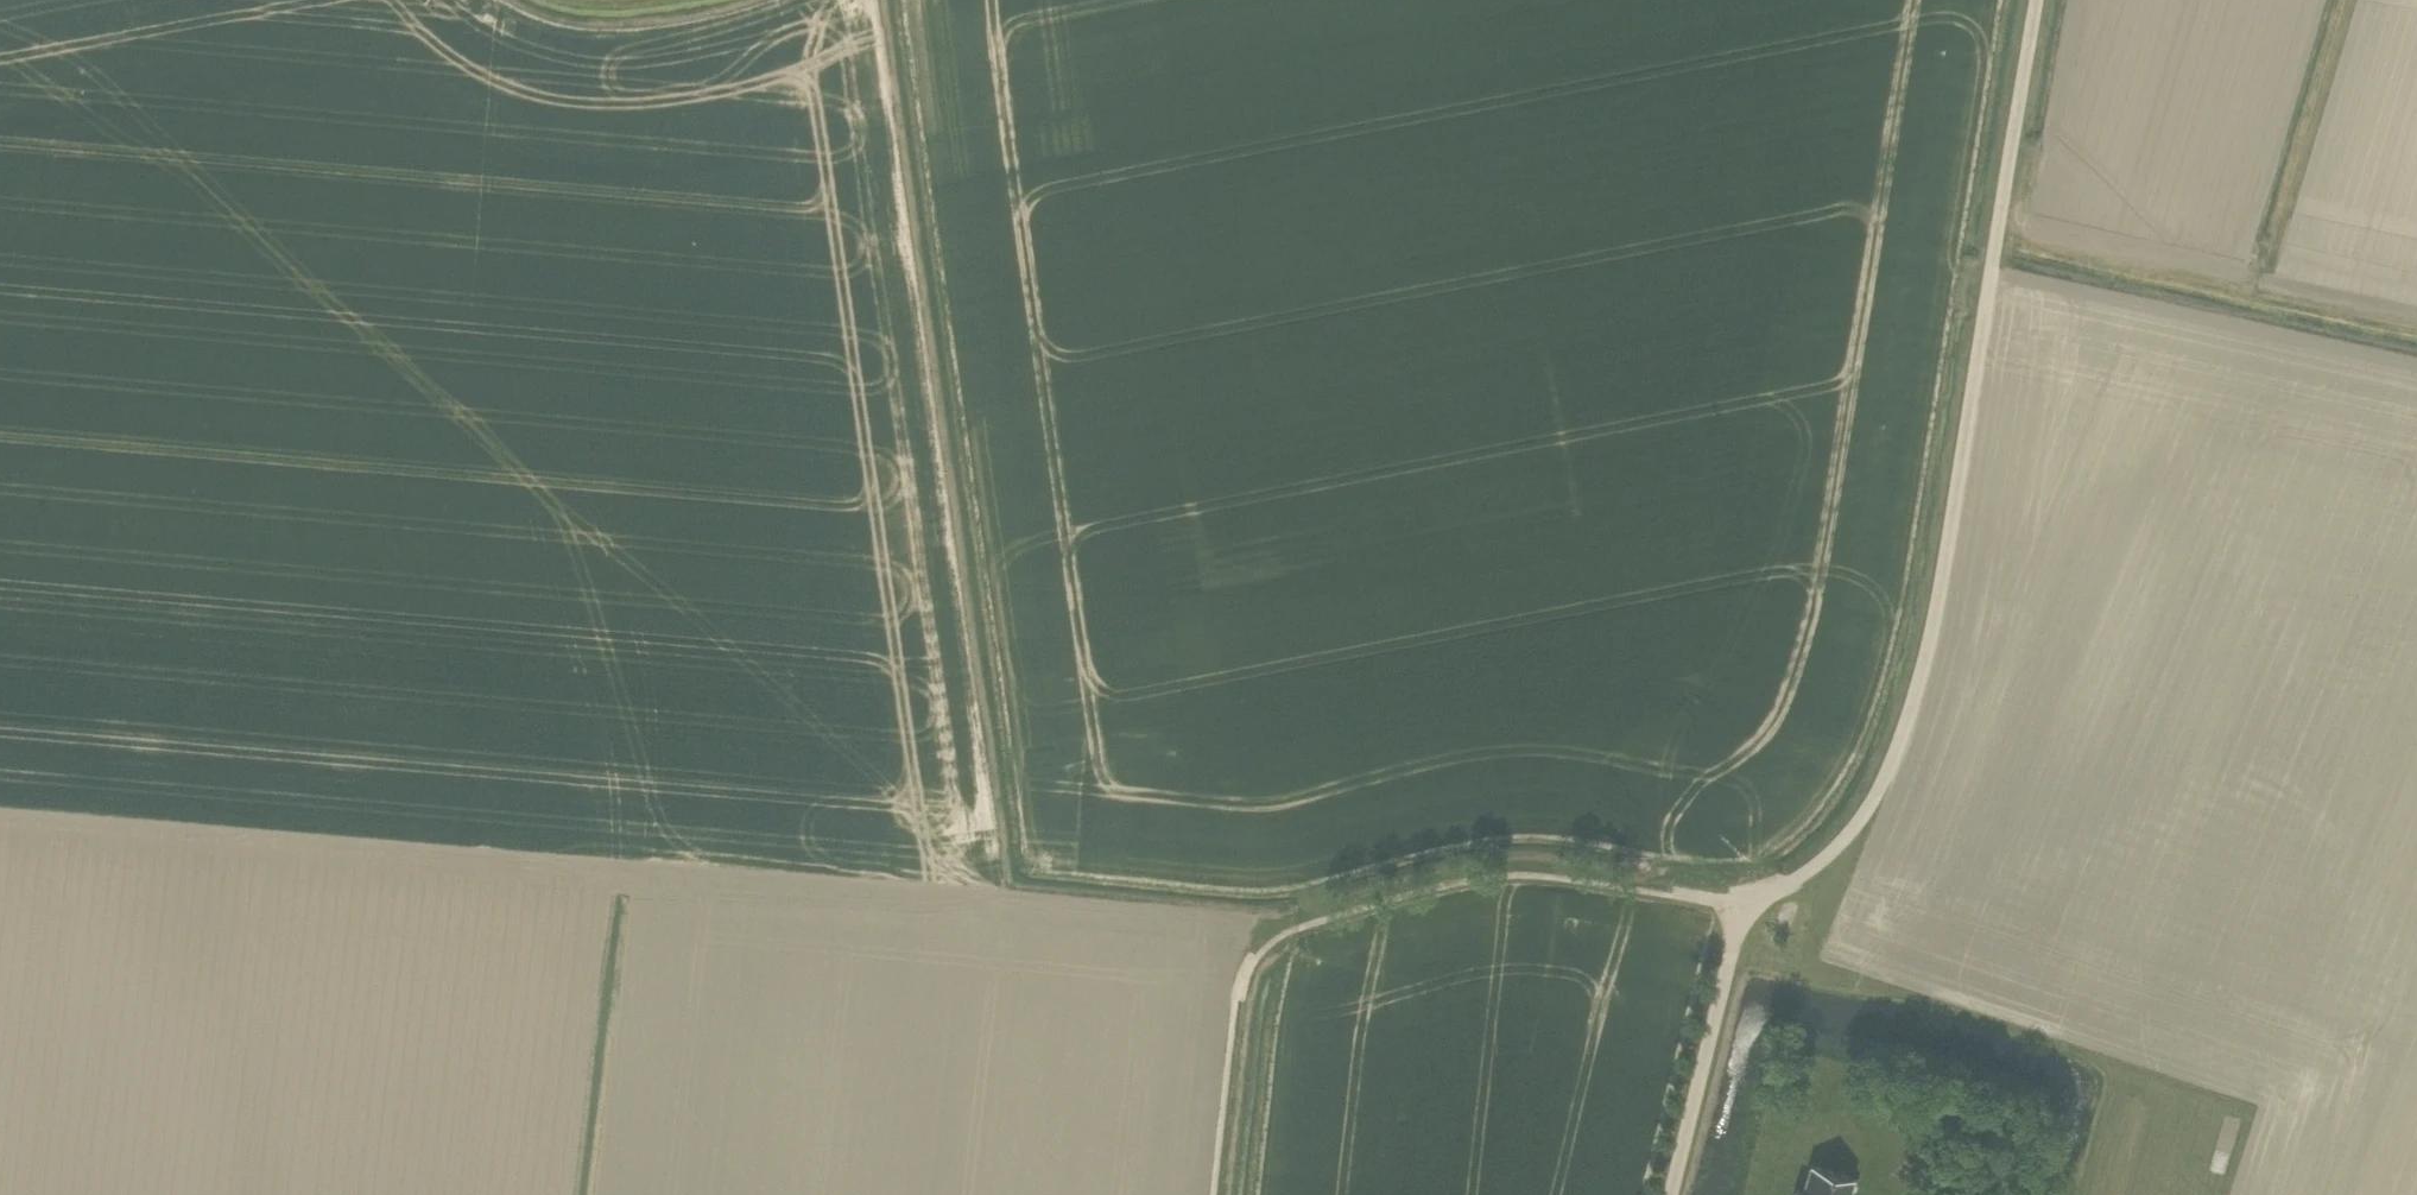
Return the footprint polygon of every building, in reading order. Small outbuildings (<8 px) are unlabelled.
[(1855,1177),(1813,1164),(1806,1189),(1799,1187),(1797,1194),(1849,1194),(1855,1177)]
